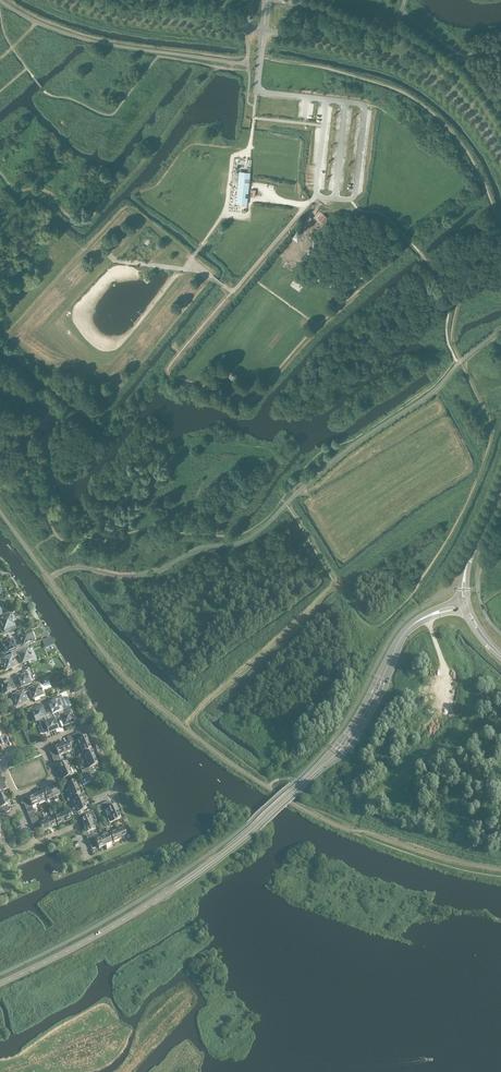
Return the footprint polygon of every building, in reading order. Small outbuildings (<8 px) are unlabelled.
[(240,172),(237,203),(248,205),(250,182),(251,173),(240,172)] [(323,214),(319,219),(323,223),(323,222),(324,223),(327,219),(326,219),(327,217),(323,214)] [(309,216),(302,224),(305,227),(312,218),(309,216)] [(298,236),(303,232),(298,227),(293,232),(298,236)] [(1,623),(5,631),(15,627),(13,622),(17,620),(15,614),(10,616),(10,617),(7,618),(6,616),(0,618),(0,623),(1,623)] [(29,632),(19,637),(22,645),(19,646),(21,652),(25,651),(28,649),(29,649),(28,647),(35,644),(34,642),(35,641),(32,634),(30,635),(29,632)] [(12,639),(2,643),(7,653),(10,652),(13,650),(16,649),(18,653),(21,652),(19,646),(16,647),(12,639)] [(16,649),(13,650),(16,657),(19,655),(22,663),(32,659),(28,649),(25,651),(21,652),(18,653),(16,649)] [(0,661),(0,662),(2,668),(5,666),(6,670),(16,666),(13,658),(16,657),(13,650),(10,652),(11,654),(12,656),(2,660),(0,661)] [(21,688),(24,686),(27,685),(28,687),(31,686),(30,684),(31,683),(27,674),(17,678),(20,686),(17,687),(19,693),(23,692),(21,688)] [(16,695),(19,693),(17,687),(14,688),(11,680),(1,685),(5,694),(15,690),(16,695)] [(81,684),(73,689),(75,693),(83,688),(81,684)] [(24,686),(27,692),(30,691),(33,699),(43,695),(39,685),(32,688),(31,686),(28,687),(27,685),(24,686)] [(19,693),(16,695),(13,696),(17,706),(27,702),(23,694),(27,692),(24,686),(21,688),(23,692),(19,693)] [(62,699),(48,705),(51,713),(49,714),(51,720),(54,719),(52,714),(55,713),(59,712),(59,711),(60,714),(63,712),(62,710),(66,708),(62,699)] [(42,707),(32,711),(36,721),(39,720),(40,722),(47,719),(48,721),(51,720),(49,714),(46,715),(42,707)] [(59,712),(55,713),(58,719),(61,718),(64,726),(74,722),(75,724),(78,723),(75,717),(73,718),(70,712),(64,714),(63,712),(60,714),(59,712)] [(48,721),(44,723),(48,733),(58,728),(55,721),(58,719),(55,713),(52,714),(54,719),(51,720),(48,721)] [(80,733),(76,734),(79,740),(78,741),(80,747),(89,743),(88,743),(87,743),(85,738),(86,737),(82,739),(80,733)] [(68,743),(67,743),(68,744),(63,746),(62,745),(61,746),(65,754),(65,753),(66,756),(69,755),(68,752),(71,751),(68,743)] [(89,751),(91,750),(91,749),(90,750),(88,745),(89,744),(89,743),(80,747),(83,753),(89,751)] [(65,754),(61,746),(61,747),(56,749),(55,748),(55,749),(56,749),(57,752),(58,755),(59,756),(65,754)] [(87,762),(95,758),(95,757),(94,758),(92,753),(93,752),(92,752),(90,753),(89,751),(83,753),(82,754),(83,756),(84,755),(87,762)] [(95,758),(87,762),(89,768),(91,768),(93,773),(96,772),(94,766),(98,765),(98,764),(97,765),(95,759),(95,758)] [(61,772),(69,769),(67,763),(62,765),(61,761),(55,764),(56,767),(58,766),(58,767),(59,766),(61,771),(60,772),(61,772)] [(69,769),(61,772),(61,773),(62,773),(64,778),(63,778),(63,779),(72,775),(69,769)] [(64,784),(65,786),(66,785),(69,791),(77,788),(77,787),(76,788),(74,782),(75,782),(68,784),(67,782),(64,784)] [(50,789),(49,789),(52,798),(53,798),(54,801),(57,800),(56,797),(60,795),(56,786),(55,787),(56,787),(50,790),(50,789)] [(69,791),(72,798),(78,795),(80,794),(79,794),(77,789),(78,789),(77,788),(69,791)] [(43,795),(42,795),(44,801),(45,802),(47,801),(47,800),(52,798),(49,789),(48,790),(48,791),(44,793),(44,792),(43,792),(44,794),(43,795)] [(36,795),(35,795),(39,804),(44,801),(42,795),(41,793),(40,793),(41,794),(36,796),(36,795)] [(29,798),(28,798),(29,801),(31,804),(32,807),(32,806),(39,804),(35,795),(34,796),(35,797),(29,799),(29,798)] [(71,798),(72,800),(73,800),(75,806),(84,803),(83,802),(82,802),(80,797),(81,797),(81,796),(79,797),(78,795),(72,798),(71,798)] [(4,807),(6,812),(9,811),(7,805),(9,805),(9,804),(8,805),(6,799),(6,798),(0,801),(0,808),(4,807)] [(109,801),(106,803),(108,809),(107,809),(109,815),(118,812),(117,811),(115,807),(115,806),(111,807),(109,801)] [(78,812),(77,813),(78,815),(81,814),(80,812),(86,809),(85,809),(83,804),(84,803),(75,806),(78,812)] [(60,815),(64,824),(65,823),(64,822),(69,820),(70,821),(67,812),(60,815)] [(87,818),(81,820),(82,821),(82,820),(85,825),(84,826),(84,827),(93,823),(96,821),(92,812),(86,815),(87,818)] [(109,815),(107,817),(110,823),(112,822),(121,818),(120,818),(119,818),(117,813),(118,813),(118,812),(109,815)] [(60,815),(54,817),(54,818),(56,824),(57,826),(58,826),(58,825),(63,823),(63,824),(64,824),(60,815)] [(54,818),(54,817),(54,816),(51,817),(52,818),(45,821),(49,830),(50,829),(50,828),(55,826),(55,827),(56,827),(55,825),(56,824),(54,818)] [(40,826),(34,828),(35,832),(41,829),(43,832),(43,831),(48,829),(48,830),(49,830),(45,821),(39,824),(40,826)] [(93,823),(84,827),(85,827),(87,832),(88,832),(91,831),(95,829),(93,823)] [(123,828),(116,831),(120,839),(121,839),(120,838),(126,836),(126,837),(126,836),(124,830),(126,829),(124,826),(122,827),(123,828)] [(110,834),(113,840),(114,842),(114,841),(119,839),(119,840),(120,839),(116,831),(110,834)] [(108,835),(102,837),(105,846),(106,845),(111,842),(111,843),(112,843),(111,841),(112,840),(113,840),(110,834),(110,833),(108,834),(108,835)] [(102,837),(95,840),(95,841),(97,843),(98,847),(99,849),(100,848),(99,847),(104,845),(105,846),(102,837)]
